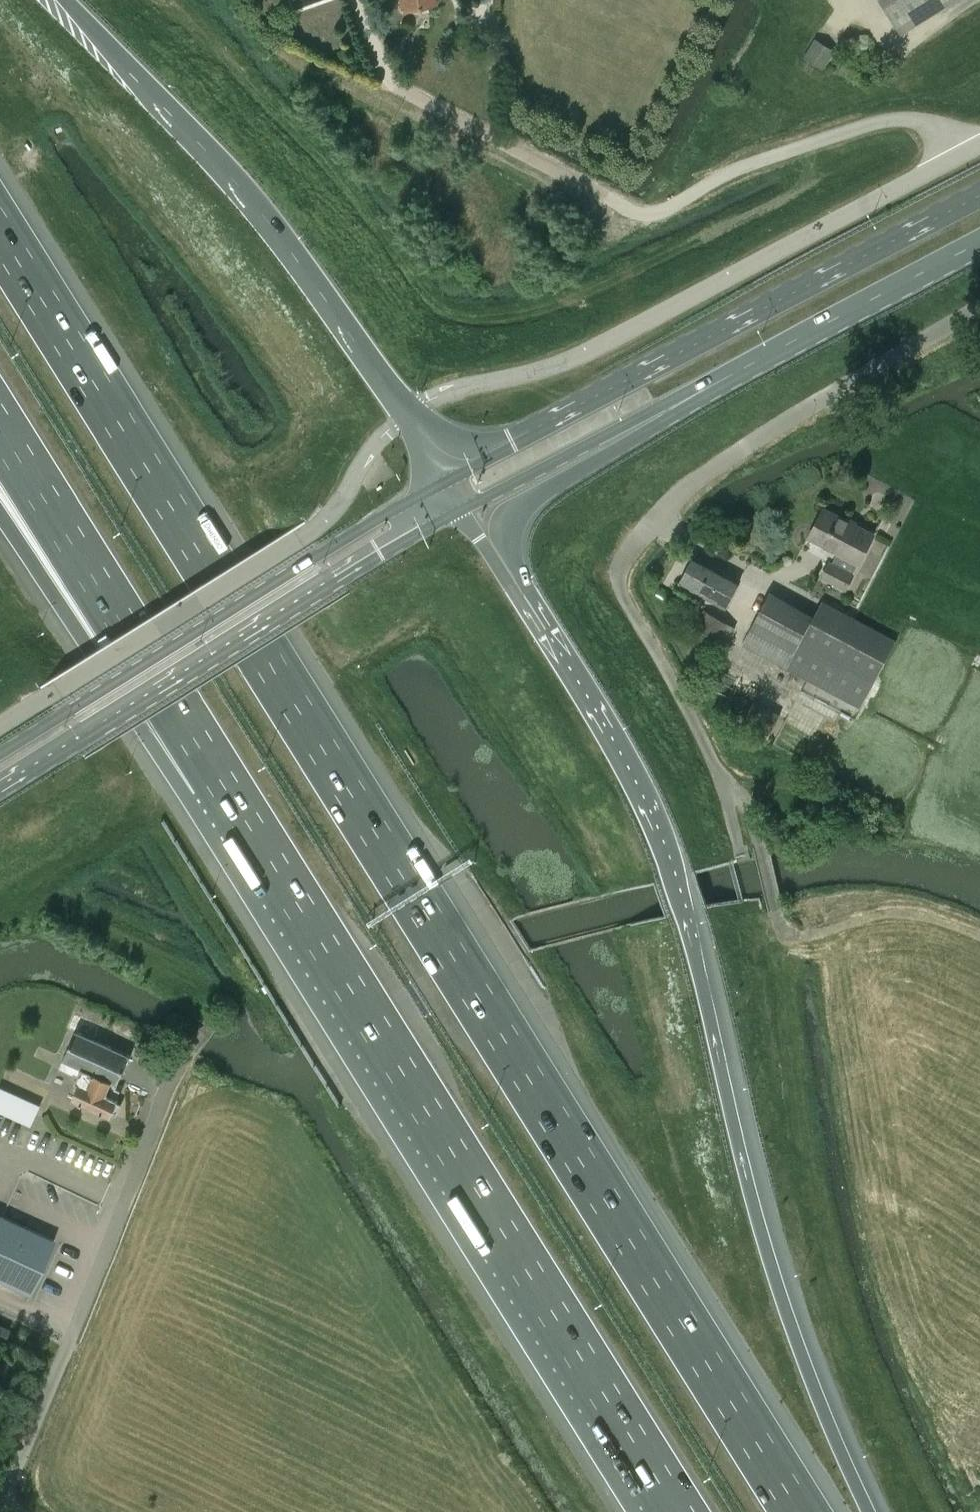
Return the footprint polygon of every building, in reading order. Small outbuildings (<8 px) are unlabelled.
[(403,8),(406,8),(406,11),(437,4),(436,0),(402,0),(403,8)] [(901,34),(954,0),(880,0),(901,34)] [(811,41),(802,56),(823,70),(833,55),(811,41)] [(825,508),(809,538),(838,553),(832,563),(830,562),(822,576),(846,588),(853,574),(852,574),(859,563),(860,564),(873,534),(825,508)] [(694,556),(680,583),(726,607),(740,580),(694,556)] [(770,591),(742,645),(860,708),(897,640),(823,600),(815,615),(770,591)] [(704,609),(688,637),(720,655),(736,627),(704,609)] [(67,1054),(120,1076),(129,1055),(77,1031),(67,1054)] [(120,1076),(67,1054),(61,1069),(73,1074),(74,1073),(79,1075),(76,1081),(80,1082),(73,1098),(113,1116),(114,1113),(118,1114),(122,1106),(118,1104),(120,1101),(117,1100),(121,1091),(114,1088),(120,1076)] [(9,1116),(17,1098),(0,1090),(0,1112),(9,1116)] [(28,1295),(54,1241),(0,1215),(0,1282),(28,1295)]
